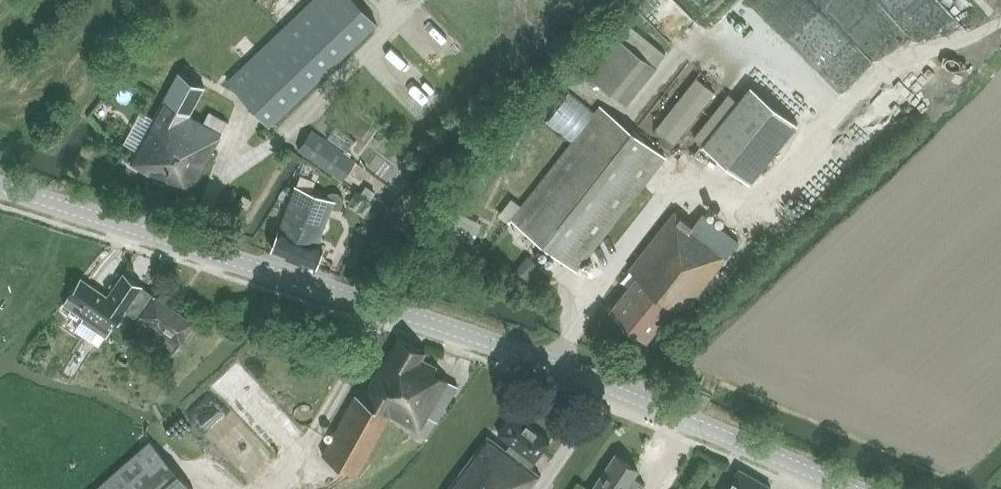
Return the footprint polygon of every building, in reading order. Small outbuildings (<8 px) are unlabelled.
[(358,41),(377,22),(356,0),(310,0),(226,81),(269,126),(358,41)] [(778,10),(760,0),(757,0),(741,27),(761,38),(778,10)] [(856,15),(872,1),(871,0),(842,0),(856,15)] [(615,32),(608,41),(584,70),(617,97),(648,59),(615,32)] [(660,120),(681,134),(718,78),(697,64),(660,120)] [(217,129),(202,121),(190,114),(206,86),(178,73),(129,162),(152,175),(153,180),(162,185),(167,182),(189,194),(222,135),(220,135),(222,132),(221,131),(217,129)] [(748,183),(796,123),(749,85),(716,126),(703,115),(688,134),(701,145),(748,183)] [(571,91),(548,121),(571,140),(509,219),(576,271),(667,157),(600,104),(595,110),(571,91)] [(208,111),(202,121),(217,129),(221,131),(226,121),(208,111)] [(342,183),(356,160),(311,129),(297,152),(342,183)] [(317,245),(335,201),(295,185),(270,250),(316,267),(323,248),(317,245)] [(252,199),(243,194),(238,202),(247,207),(252,199)] [(608,309),(648,340),(675,306),(683,313),(739,241),(702,211),(692,225),(674,210),(628,269),(635,275),(608,309)] [(125,309),(141,285),(121,272),(107,293),(81,274),(65,294),(67,295),(82,306),(113,327),(125,309)] [(194,321),(154,293),(141,285),(125,309),(138,318),(136,321),(152,332),(148,339),(171,354),(194,321)] [(390,414),(407,424),(419,430),(427,415),(437,420),(458,385),(447,380),(433,372),(436,365),(421,359),(425,351),(397,336),(361,397),(355,393),(322,453),(358,474),(390,414)] [(247,375),(226,388),(256,436),(278,422),(247,375)] [(550,440),(513,411),(496,433),(517,448),(511,454),(488,437),(447,488),(529,488),(540,475),(529,466),(550,440)] [(149,440),(95,488),(190,488),(191,488),(149,440)] [(632,476),(637,468),(616,453),(592,488),(640,488),(644,483),(632,476)] [(770,486),(738,468),(727,488),(769,488),(770,486)]
